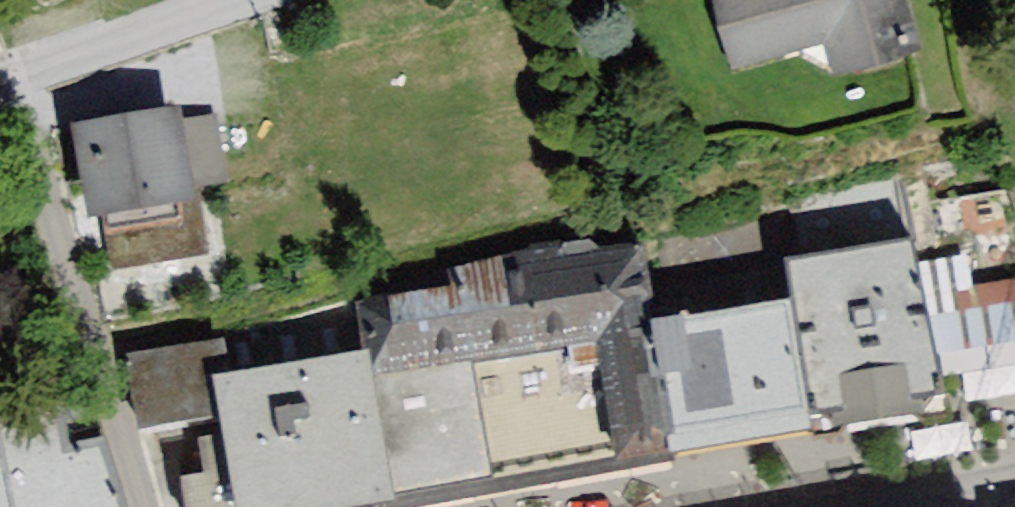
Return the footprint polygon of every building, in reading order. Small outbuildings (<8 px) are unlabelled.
[(917,0),(721,0),(743,75),(836,48),(846,85),(934,59),(917,0)] [(78,128),(91,218),(198,203),(185,113),(78,128)] [(822,434),(825,451),(950,431),(948,418),(1014,408),(1014,311),(936,324),(924,245),(795,266),(801,301),(822,434)] [(642,251),(374,295),(383,352),(389,382),(483,366),(615,344),(656,338),(642,251)] [(683,456),(822,434),(801,301),(663,322),(672,378),(651,381),(660,439),(680,436),(683,456)] [(305,318),(131,352),(149,442),(231,426),(223,383),(314,365),(305,318)] [(615,344),(483,366),(504,484),(635,460),(615,344)] [(223,383),(231,426),(246,506),(376,506),(411,501),(389,382),(383,352),(314,365),(223,383)] [(389,382),(411,501),(504,484),(483,366),(389,382)] [(93,394),(0,409),(0,506),(132,506),(93,394)]
